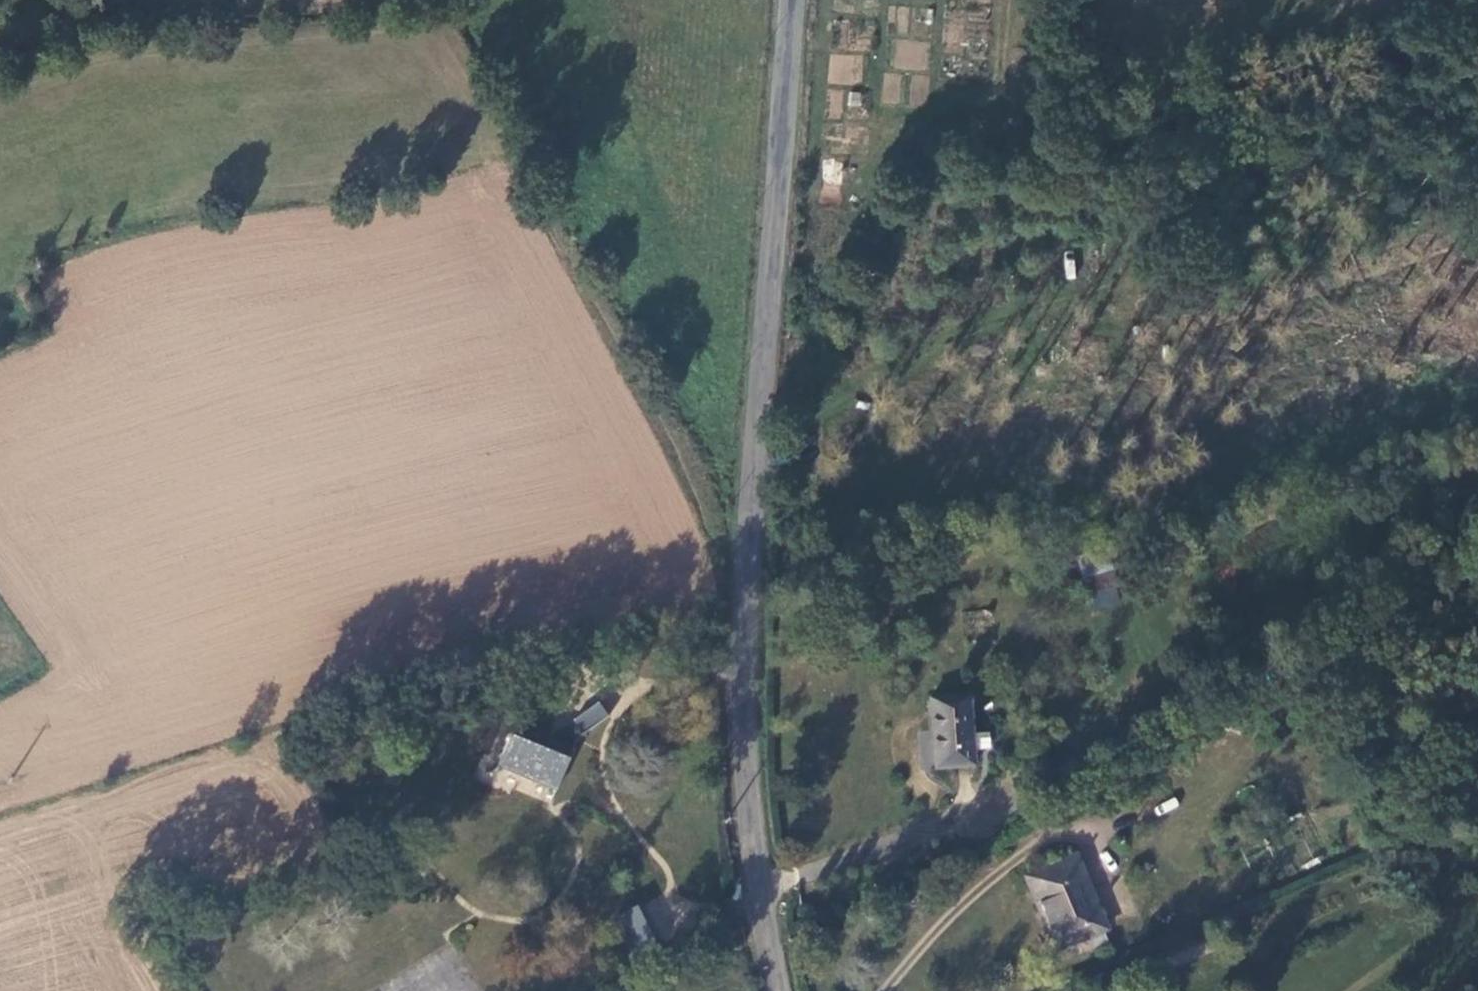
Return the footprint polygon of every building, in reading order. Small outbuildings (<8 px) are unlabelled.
[(895,40),(894,68),(927,69),(927,41),(895,40)] [(830,54),(828,82),(860,85),(862,57),(830,54)] [(843,119),(844,89),(828,88),(827,119),(843,119)] [(841,204),(842,159),(821,158),(820,203),(841,204)] [(1107,549),(1076,558),(1082,580),(1114,570),(1107,549)] [(929,699),(935,770),(974,768),(973,752),(971,736),(969,696),(929,699)] [(597,703),(572,721),(583,735),(608,717),(597,703)] [(515,724),(497,767),(556,791),(574,748),(515,724)] [(988,735),(971,736),(973,752),(989,751),(988,735)] [(1029,876),(1051,929),(1047,931),(1056,952),(1075,944),(1103,932),(1107,930),(1098,910),(1095,911),(1079,874),(1082,872),(1076,856),(1029,876)] [(641,906),(616,919),(636,958),(662,945),(641,906)] [(1103,932),(1075,944),(1080,956),(1108,944),(1103,932)]
